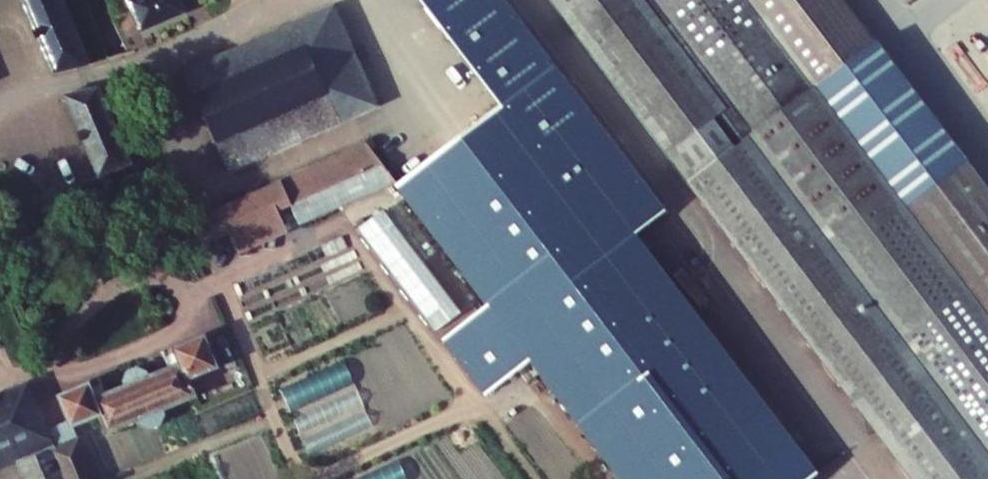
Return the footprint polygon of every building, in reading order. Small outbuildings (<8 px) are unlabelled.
[(112,0),(51,0),(73,53),(127,40),(112,0)] [(158,12),(187,0),(153,0),(158,12)] [(499,109),(394,186),(485,305),(442,337),(485,393),(530,359),(621,478),(801,478),(813,470),(633,234),(665,211),(501,0),(416,0),(499,109)] [(836,0),(547,0),(703,207),(750,269),(760,281),(853,406),(909,478),(987,478),(987,194),(965,164),(906,208),(816,88),(871,47),(836,0)] [(378,108),(334,9),(185,74),(195,97),(309,48),(330,96),(216,145),(228,174),(378,108)] [(965,164),(871,47),(816,88),(906,208),(965,164)] [(330,96),(309,48),(195,97),(216,145),(330,96)] [(150,147),(118,70),(82,77),(117,160),(150,147)] [(386,164),(370,143),(190,223),(200,247),(229,234),(279,212),(291,206),(380,167),(386,164)] [(388,186),(380,167),(291,206),(300,225),(388,186)] [(288,233),(279,212),(229,234),(239,255),(288,233)] [(386,213),(363,227),(401,287),(416,277),(405,259),(412,255),(386,213)] [(237,351),(223,320),(193,332),(199,347),(167,359),(143,369),(114,381),(108,367),(77,380),(88,406),(90,411),(91,411),(119,400),(125,415),(157,402),(160,408),(167,412),(180,407),(184,398),(181,392),(214,379),(207,364),(237,351)] [(166,356),(156,352),(146,356),(142,366),(143,369),(167,359),(166,356)] [(46,371),(0,390),(0,458),(37,443),(69,430),(64,415),(46,371)] [(90,411),(88,406),(64,415),(69,430),(95,420),(91,411),(90,411)] [(95,420),(69,430),(82,460),(49,473),(51,478),(119,478),(95,420)] [(82,460),(69,430),(37,443),(49,473),(82,460)]
